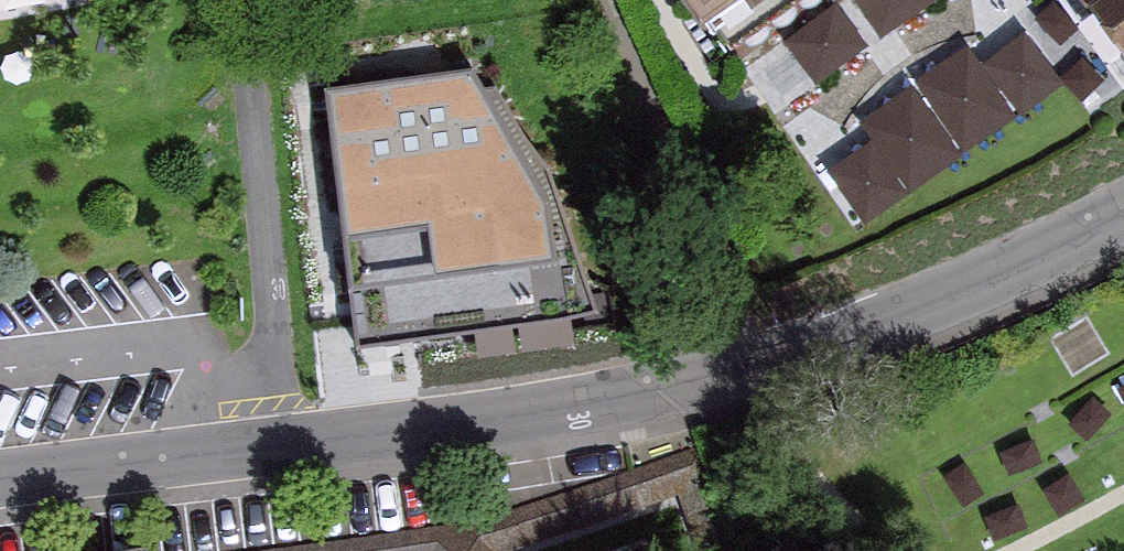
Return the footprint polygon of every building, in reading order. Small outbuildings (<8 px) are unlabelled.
[(745,52),(817,0),(707,0),(745,52)] [(964,19),(956,0),(846,0),(777,30),(802,89),(964,19)] [(871,221),(1050,94),(1009,37),(831,165),(871,221)] [(489,73),(322,95),(356,355),(597,324),(547,174),(489,73)] [(682,493),(702,550),(730,550),(694,452),(485,524),(430,532),(291,550),(502,550),(682,493)]
